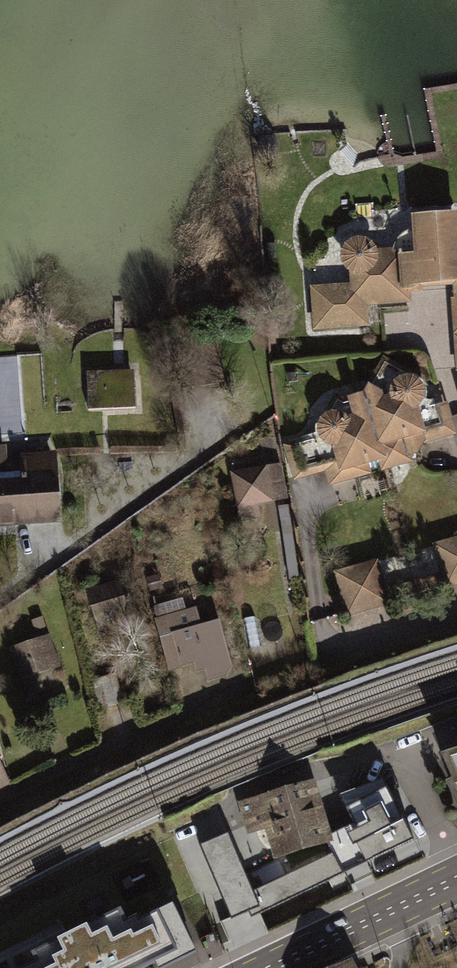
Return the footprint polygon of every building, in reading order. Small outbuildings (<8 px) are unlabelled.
[(411,278),(456,275),(456,198),(413,201),(416,239),(349,243),(352,278),(314,281),(317,323),(367,320),(365,295),(412,292),(411,278)] [(370,382),(383,435),(427,424),(419,394),(428,372),(386,351),(370,382)] [(131,373),(86,376),(88,412),(133,409),(131,373)] [(339,459),(386,447),(383,435),(370,382),(344,388),(317,421),(334,435),(339,459)] [(0,452),(0,527),(56,522),(52,457),(18,459),(18,466),(4,467),(3,452),(0,452)] [(284,499),(276,464),(229,474),(236,509),(284,499)] [(434,536),(446,582),(456,579),(456,530),(434,536)] [(380,554),(336,566),(349,612),(393,600),(380,554)] [(122,579),(86,590),(101,639),(137,628),(122,579)] [(195,608),(156,620),(171,668),(199,659),(206,683),(234,675),(217,621),(201,627),(195,608)] [(45,634),(9,648),(26,695),(63,681),(45,634)] [(445,782),(456,809),(456,749),(441,754),(451,779),(445,782)] [(10,784),(0,763),(0,789),(10,784)] [(229,831),(199,844),(230,919),(249,912),(252,918),(328,881),(414,839),(383,779),(340,795),(354,822),(334,833),(339,852),(254,892),(229,831)] [(336,850),(319,789),(245,809),(253,841),(272,836),(279,865),(336,850)] [(200,881),(215,920),(227,916),(212,877),(200,881)] [(0,956),(0,967),(159,967),(198,949),(175,900),(132,922),(120,895),(0,956)]
